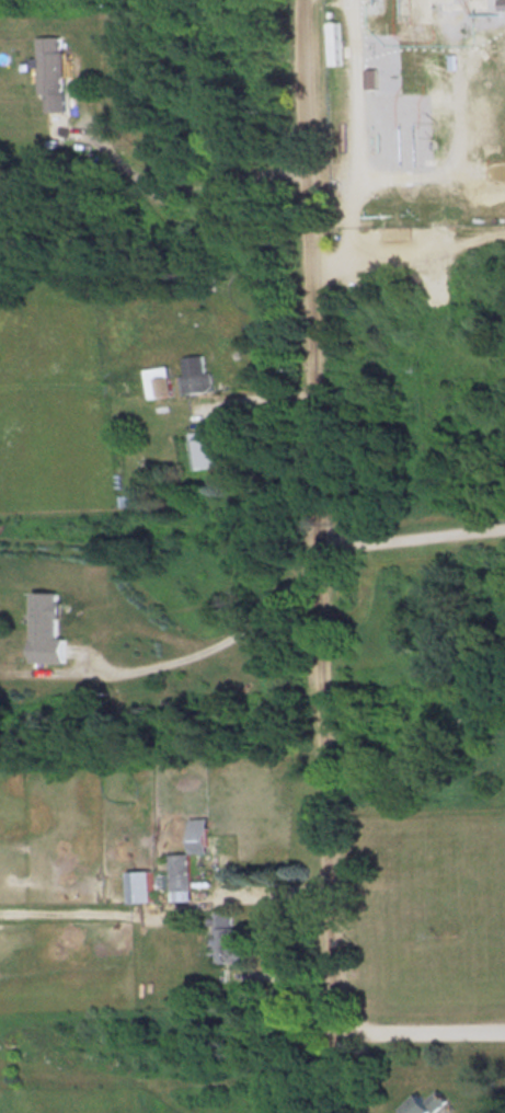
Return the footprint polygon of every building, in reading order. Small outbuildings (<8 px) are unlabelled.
[(397,15),(409,15),(409,0),(397,0),(397,15)] [(41,93),(49,93),(49,110),(68,109),(67,34),(40,35),(41,93)] [(400,164),(412,164),(412,135),(400,135),(400,164)] [(208,371),(207,353),(184,355),(187,392),(217,390),(216,371),(208,371)] [(151,366),(152,396),(174,395),(173,365),(151,366)] [(195,430),(195,466),(216,466),(216,430),(195,430)] [(66,661),(66,636),(63,636),(63,591),(35,590),(34,660),(66,661)] [(191,817),(192,853),(172,853),(173,900),(194,900),(193,852),(210,851),(210,817),(191,817)] [(155,901),(155,869),(131,869),(131,901),(155,901)] [(219,911),(219,961),(249,961),(249,925),(237,925),(237,911),(219,911)] [(401,1112),(434,1112),(449,1099),(439,1089),(428,1099),(422,1093),(401,1112)]
